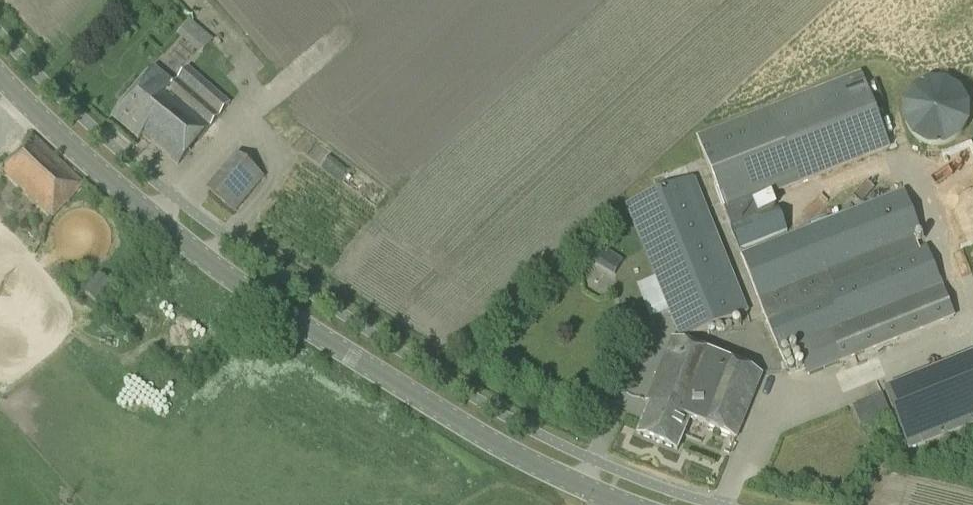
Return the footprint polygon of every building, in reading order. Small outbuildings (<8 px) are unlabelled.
[(182,34),(203,53),(216,39),(195,20),(182,34)] [(173,85),(152,67),(111,117),(138,139),(141,135),(176,166),(228,104),(186,68),(173,85)] [(798,184),(891,148),(862,73),(769,109),(697,137),(705,158),(722,203),(726,212),(731,226),(759,215),(753,201),(769,196),(798,184)] [(950,84),(940,82),(930,82),(921,86),(913,92),(907,101),(904,110),(905,121),(908,130),(915,138),(923,144),(933,146),(943,146),(953,142),(961,136),(966,128),(969,118),(969,108),(965,98),(959,90),(950,84)] [(20,145),(23,148),(13,158),(10,156),(0,166),(0,170),(52,220),(84,184),(30,134),(20,145)] [(240,150),(213,192),(241,210),(268,168),(240,150)] [(695,177),(626,204),(679,338),(742,314),(711,238),(718,235),(695,177)] [(785,226),(738,245),(759,298),(762,307),(761,307),(765,317),(767,322),(779,351),(796,344),(808,375),(808,377),(839,364),(865,354),(955,318),(954,316),(942,286),(926,245),(918,249),(914,238),(921,235),(904,191),(838,217),(834,207),(785,226)] [(613,273),(622,260),(602,246),(593,260),(613,273)] [(96,303),(111,285),(98,275),(83,294),(96,303)] [(736,438),(762,375),(672,339),(646,402),(650,403),(637,434),(677,451),(690,420),(736,438)] [(882,395),(872,399),(880,418),(889,415),(882,395)] [(900,429),(909,451),(972,425),(972,399),(900,429)]
